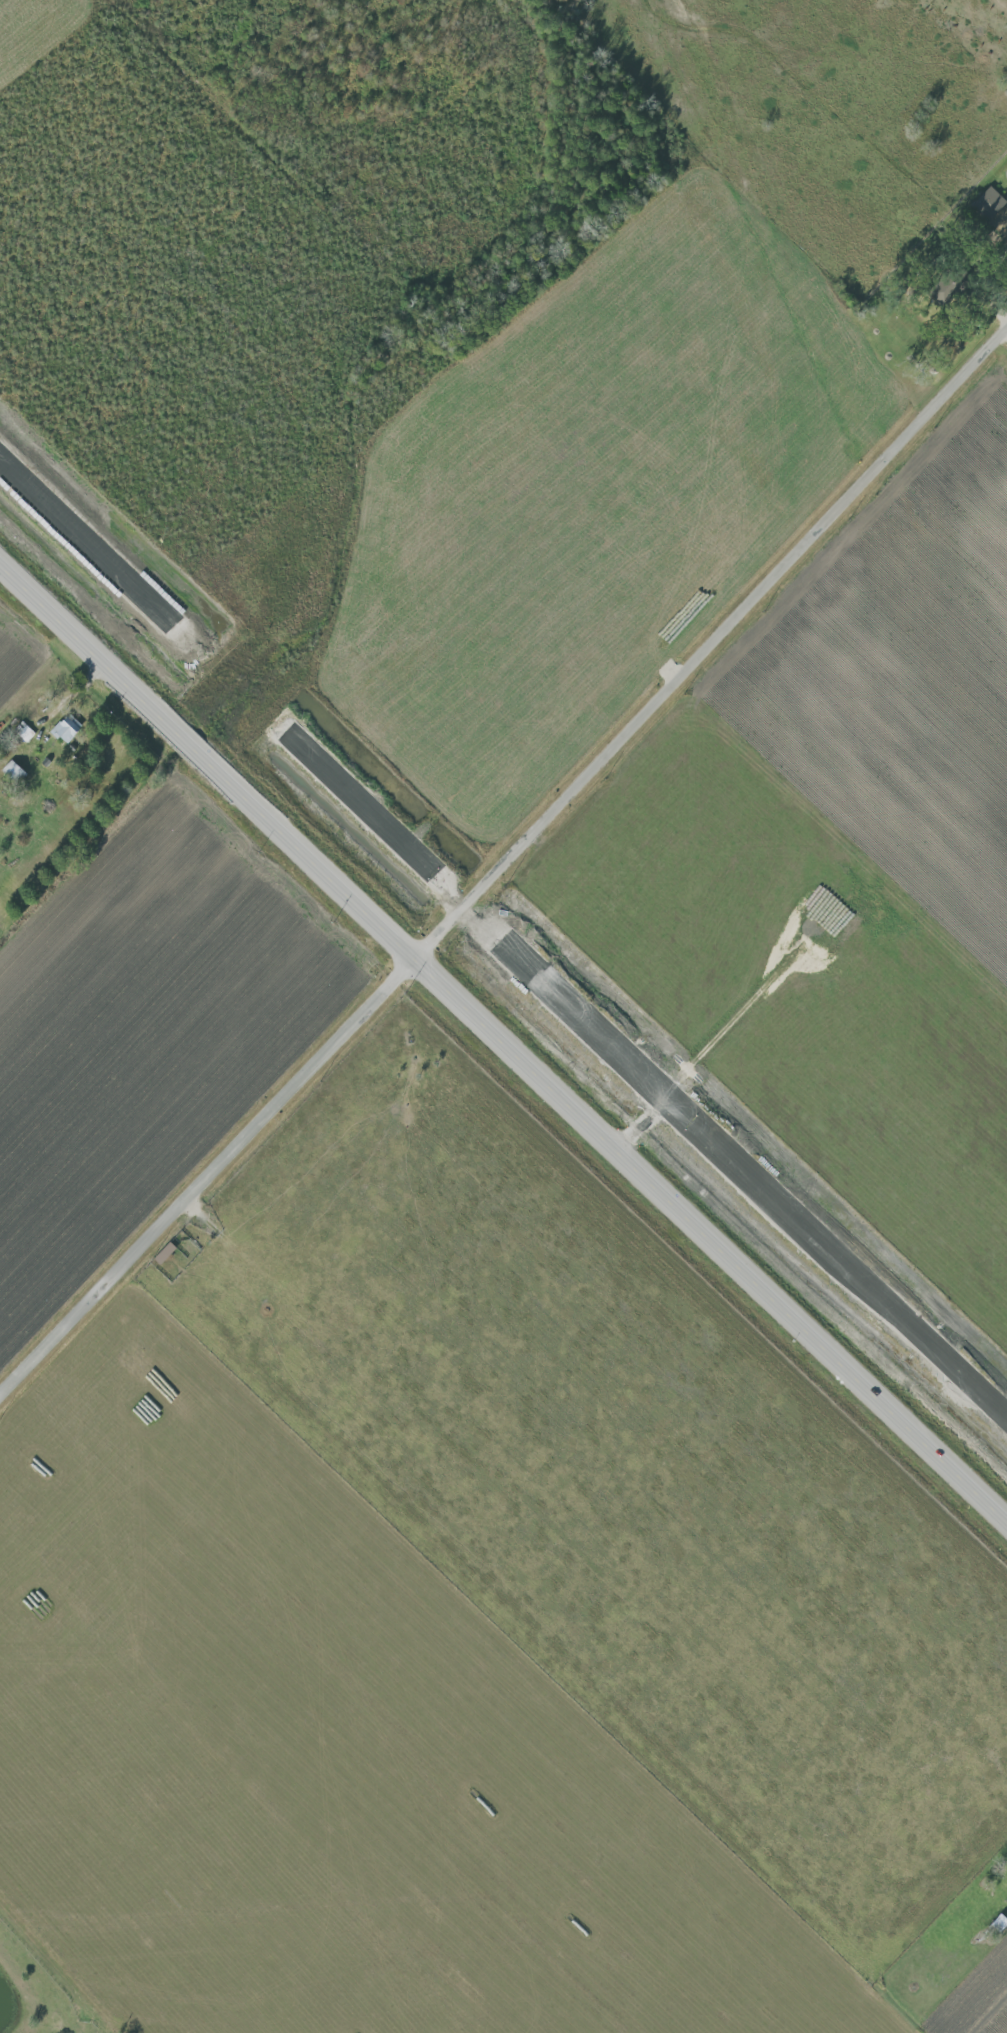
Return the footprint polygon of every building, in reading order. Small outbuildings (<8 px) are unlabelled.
[(984,224),(1004,204),(987,187),(967,206),(984,224)] [(84,727),(70,713),(53,732),(67,745),(84,727)] [(3,771),(20,783),(28,770),(12,759),(3,771)]
